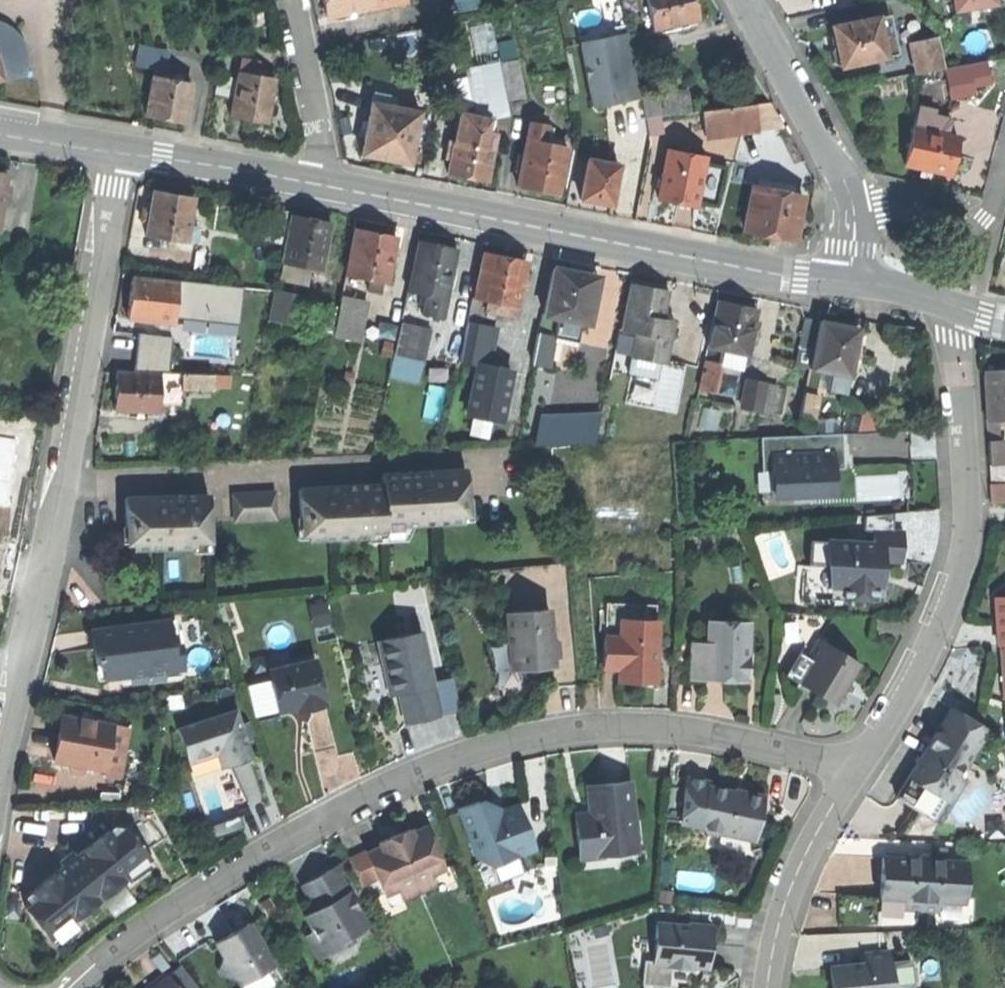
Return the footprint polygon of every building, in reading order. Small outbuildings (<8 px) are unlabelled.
[(326,18),(346,14),(355,13),(405,3),(404,0),(322,0),(322,1),(326,18)] [(652,30),(697,21),(693,2),(692,0),(646,0),(652,30)] [(958,11),(997,4),(996,0),(955,0),(958,11)] [(356,19),(355,13),(346,14),(348,21),(356,19)] [(896,56),(888,18),(876,20),(876,18),(831,28),(834,41),(835,49),(830,53),(832,64),(837,67),(841,66),(842,70),(885,60),(887,66),(903,63),(902,55),(896,56)] [(592,108),(641,100),(639,88),(630,34),(581,43),(592,108)] [(909,41),(916,75),(945,69),(937,34),(909,41)] [(140,42),(136,61),(167,68),(171,49),(140,42)] [(500,64),(508,104),(525,100),(517,60),(500,64)] [(246,125),(266,129),(274,82),(264,81),(265,74),(256,72),(257,66),(239,63),(228,122),(246,125)] [(165,123),(183,126),(190,87),(153,80),(146,120),(165,123)] [(507,114),(501,82),(483,86),(490,118),(492,117),(507,114)] [(649,86),(639,88),(641,100),(645,120),(661,117),(654,98),(649,86)] [(686,91),(654,98),(661,117),(690,112),(686,91)] [(373,93),(371,104),(386,107),(388,96),(373,93)] [(770,101),(754,103),(757,127),(783,123),(770,101)] [(702,111),(705,134),(757,127),(754,103),(702,111)] [(383,160),(408,165),(418,113),(386,107),(371,104),(361,155),(383,160)] [(914,113),(911,131),(947,136),(950,119),(914,113)] [(459,114),(457,127),(478,131),(481,118),(459,114)] [(505,136),(507,114),(492,117),(491,134),(494,134),(505,136)] [(536,192),(558,196),(567,149),(542,144),(546,127),(528,124),(515,187),(536,192)] [(478,131),(457,127),(448,174),(466,177),(485,181),(494,134),(491,134),(478,131)] [(911,131),(905,167),(921,169),(920,172),(925,173),(933,174),(933,171),(952,174),(958,138),(947,136),(911,131)] [(678,205),(697,208),(706,159),(668,152),(659,201),(678,205)] [(587,161),(580,201),(595,203),(611,206),(618,166),(587,161)] [(769,236),(793,240),(801,195),(752,187),(744,232),(769,236)] [(146,237),(186,242),(188,225),(192,198),(152,192),(150,205),(149,211),(147,222),(146,237)] [(2,194),(0,206),(0,207),(0,210),(7,211),(9,195),(2,194)] [(139,221),(147,222),(149,211),(141,210),(139,221)] [(311,221),(292,217),(282,264),(320,272),(330,224),(311,221)] [(198,227),(188,225),(186,242),(196,244),(198,227)] [(373,282),(386,285),(389,270),(394,248),(396,238),(375,234),(356,230),(346,277),(348,277),(373,282)] [(437,247),(419,243),(409,292),(446,300),(456,251),(437,247)] [(400,249),(394,248),(389,270),(395,272),(400,249)] [(503,260),(484,256),(475,300),(497,304),(495,313),(515,317),(525,264),(503,260)] [(556,320),(581,325),(590,277),(572,274),(553,270),(543,317),(556,320)] [(372,289),(373,282),(348,277),(345,292),(370,297),(371,296),(372,289)] [(597,279),(590,277),(581,325),(588,326),(597,279)] [(177,282),(131,278),(129,298),(127,318),(149,320),(157,321),(173,322),(177,282)] [(201,284),(199,299),(229,302),(230,287),(201,284)] [(634,335),(659,340),(662,322),(667,293),(648,289),(630,286),(621,333),(634,335)] [(290,294),(275,292),(269,320),(284,323),(290,294)] [(331,325),(352,330),(356,306),(336,302),(334,308),(331,325)] [(743,355),(746,356),(755,310),(734,306),(716,302),(707,348),(723,351),(743,355)] [(330,333),(331,325),(334,308),(319,305),(314,330),(330,333)] [(417,317),(402,314),(395,344),(410,347),(417,317)] [(552,339),(556,320),(543,317),(541,317),(537,336),(552,339)] [(804,320),(798,349),(811,352),(817,322),(804,320)] [(673,324),(662,322),(659,340),(634,335),(630,359),(665,366),(673,324)] [(837,326),(820,323),(811,369),(819,371),(831,373),(848,376),(857,330),(837,326)] [(482,327),(467,324),(460,362),(475,365),(482,327)] [(191,352),(231,355),(232,335),(192,331),(191,352)] [(546,368),(552,339),(537,336),(531,365),(546,368)] [(583,378),(602,382),(610,348),(591,344),(583,378)] [(719,364),(720,364),(723,351),(707,348),(704,361),(719,364)] [(795,366),(808,369),(811,352),(798,349),(795,366)] [(740,369),(743,355),(723,351),(720,364),(740,369)] [(713,394),(719,364),(704,361),(698,391),(713,394)] [(510,373),(476,366),(466,415),(501,422),(510,373)] [(813,402),(819,371),(811,369),(808,369),(802,400),(813,402)] [(987,422),(999,421),(1004,421),(1004,371),(1000,372),(984,373),(987,422)] [(158,373),(158,375),(157,405),(180,406),(181,389),(181,373),(158,373)] [(211,374),(181,373),(181,389),(210,390),(211,374)] [(844,394),(848,376),(831,373),(827,390),(844,394)] [(158,375),(114,374),(113,392),(113,412),(157,413),(157,405),(158,375)] [(741,407),(759,411),(764,384),(746,381),(741,407)] [(817,403),(813,402),(802,400),(796,430),(811,433),(817,403)] [(880,410),(846,405),(841,435),(876,433),(880,410)] [(600,442),(599,409),(537,411),(538,443),(600,442)] [(987,422),(988,442),(1000,441),(999,421),(987,422)] [(831,436),(760,439),(761,458),(770,457),(771,473),(772,473),(773,493),(795,492),(798,487),(808,487),(812,491),(833,490),(831,436)] [(988,442),(989,466),(1004,465),(1003,441),(1000,441),(988,442)] [(761,474),(771,473),(770,457),(761,458),(761,474)] [(991,485),(1004,484),(1004,465),(989,466),(991,485)] [(380,477),(381,486),(383,530),(434,528),(434,526),(461,525),(460,502),(465,502),(463,473),(422,475),(422,482),(413,483),(413,475),(380,477)] [(417,475),(413,475),(413,483),(422,482),(422,475),(417,475)] [(990,503),(1004,502),(1004,484),(991,485),(989,485),(990,503)] [(329,489),(297,490),(298,517),(304,517),(306,540),(333,539),(333,541),(367,540),(367,534),(383,533),(383,530),(381,486),(341,488),(342,494),(330,495),(329,489)] [(271,493),(231,495),(233,523),(273,520),(271,493)] [(157,499),(123,500),(123,528),(129,528),(130,547),(158,547),(158,549),(191,548),(191,543),(208,542),(208,498),(167,499),(167,506),(157,506),(157,499)] [(874,544),(833,543),(825,542),(820,545),(817,549),(816,554),(817,560),(821,564),(825,567),(832,567),(831,588),(843,588),(843,599),(876,600),(876,586),(882,586),(882,574),(883,561),(902,562),(903,533),(874,531),(874,544)] [(999,647),(1004,646),(1004,597),(996,598),(997,623),(999,647)] [(604,603),(604,638),(621,638),(621,620),(656,621),(656,604),(604,603)] [(549,610),(506,614),(508,644),(520,652),(521,671),(537,669),(554,668),(549,610)] [(174,620),(167,621),(170,647),(178,646),(174,620)] [(621,638),(604,638),(603,668),(619,669),(619,683),(635,683),(655,684),(656,621),(621,620),(621,638)] [(167,621),(90,632),(92,648),(95,663),(103,662),(105,680),(138,676),(139,683),(164,680),(163,673),(181,670),(178,646),(170,647),(167,621)] [(707,644),(706,679),(726,679),(747,680),(748,622),(707,621),(707,644)] [(419,634),(378,643),(383,664),(390,696),(399,694),(406,724),(424,720),(438,716),(419,634)] [(801,685),(835,705),(845,689),(859,665),(819,641),(808,659),(814,663),(801,685)] [(691,678),(706,679),(707,644),(691,643),(691,678)] [(511,672),(521,671),(520,652),(508,644),(511,672)] [(313,661),(269,672),(279,712),(297,707),(308,705),(310,710),(325,706),(313,661)] [(97,682),(105,680),(103,662),(95,663),(97,682)] [(375,699),(390,696),(383,664),(368,668),(375,699)] [(304,711),(310,710),(308,705),(297,707),(298,713),(304,711)] [(950,708),(945,717),(958,713),(950,708)] [(177,730),(187,760),(218,749),(224,767),(237,763),(251,758),(244,741),(239,724),(234,710),(177,730)] [(896,798),(938,824),(964,781),(955,776),(960,767),(963,769),(986,731),(958,713),(945,717),(922,755),(896,798)] [(109,727),(60,719),(57,738),(53,762),(102,770),(109,727)] [(248,721),(239,724),(244,741),(253,738),(248,721)] [(126,729),(109,727),(102,770),(101,776),(118,779),(126,729)] [(681,823),(700,827),(708,787),(709,783),(691,779),(681,823)] [(604,785),(588,787),(591,819),(575,820),(579,859),(619,855),(619,847),(635,846),(629,783),(604,785)] [(735,792),(708,787),(700,827),(702,827),(706,833),(717,836),(722,831),(752,838),(756,835),(765,796),(744,791),(743,796),(735,794),(735,792)] [(456,809),(470,844),(475,842),(482,861),(492,866),(521,854),(534,849),(517,804),(506,808),(499,811),(477,801),(456,809)] [(365,854),(384,895),(397,890),(402,901),(436,886),(431,874),(444,869),(425,827),(410,834),(408,829),(393,836),(378,843),(380,848),(365,854)] [(25,910),(49,940),(149,859),(124,828),(112,828),(75,858),(73,855),(67,861),(61,865),(63,867),(26,897),(25,910)] [(636,853),(635,846),(619,847),(619,855),(636,853)] [(637,865),(636,853),(619,855),(579,859),(580,871),(637,865)] [(526,869),(521,854),(492,866),(482,861),(477,863),(486,884),(526,869)] [(881,877),(880,897),(905,899),(904,910),(941,912),(941,901),(966,902),(968,862),(934,860),(930,856),(921,856),(917,859),(882,857),(881,877)] [(346,861),(334,868),(337,874),(349,868),(346,861)] [(334,868),(329,870),(349,906),(353,903),(337,874),(334,868)] [(315,910),(304,916),(313,932),(319,934),(327,948),(334,952),(347,945),(348,937),(345,933),(364,923),(353,903),(349,906),(329,870),(317,877),(302,885),(315,910)] [(659,890),(659,902),(673,903),(673,891),(659,890)] [(232,934),(215,944),(223,957),(218,972),(220,976),(237,981),(240,986),(273,967),(248,924),(244,927),(244,932),(235,938),(232,934)] [(711,930),(656,926),(653,963),(653,965),(668,967),(668,969),(672,970),(691,971),(691,969),(708,970),(710,951),(711,930)] [(236,931),(232,934),(235,938),(244,932),(244,927),(236,931)] [(318,960),(334,952),(327,948),(319,934),(313,932),(305,937),(318,960)] [(890,951),(865,954),(866,964),(831,968),(833,987),(894,987),(890,951)] [(672,970),(668,969),(668,967),(653,965),(653,963),(645,963),(643,987),(655,987),(670,987),(672,970)] [(273,967),(240,986),(241,987),(263,987),(280,978),(273,967)] [(166,977),(152,987),(175,987),(166,977)]
